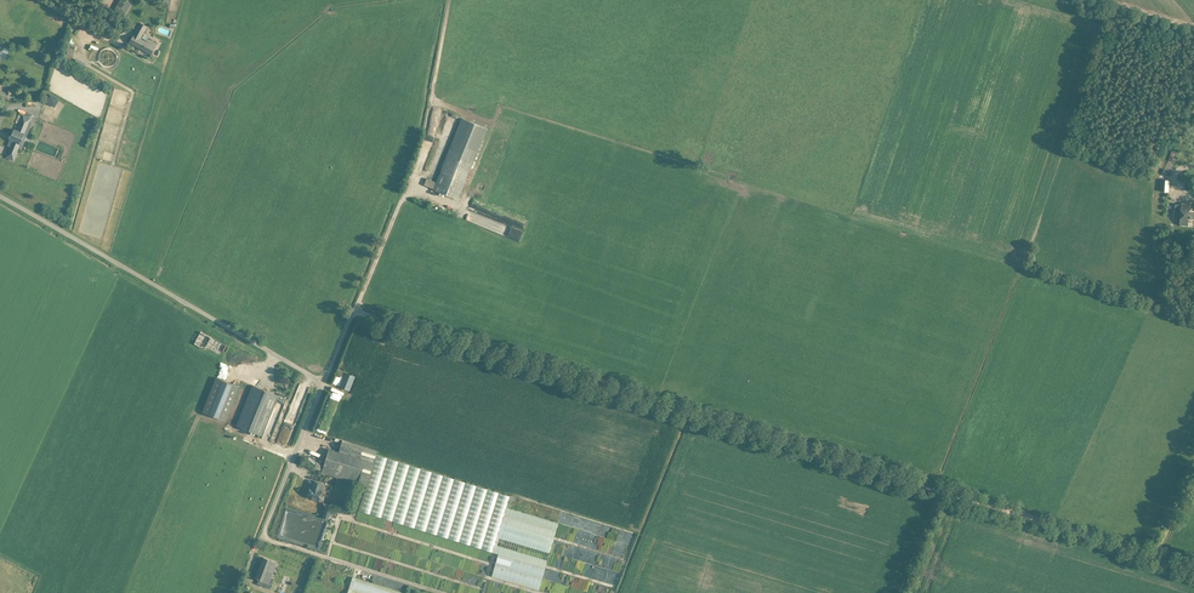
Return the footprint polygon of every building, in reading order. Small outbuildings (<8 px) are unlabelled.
[(133,37),(130,43),(151,55),(154,49),(157,45),(148,40),(147,42),(140,38),(147,27),(140,23),(133,37)] [(55,55),(58,45),(52,42),(48,52),(55,55)] [(75,50),(74,50),(76,46),(68,44),(67,47),(63,57),(71,60),(75,50)] [(74,62),(74,63),(83,68),(84,67),(86,64),(76,59),(74,62)] [(10,100),(13,91),(8,89),(7,93),(0,90),(0,97),(10,100)] [(51,95),(47,103),(55,107),(59,99),(51,95)] [(13,141),(6,157),(14,160),(20,144),(23,145),(27,135),(24,134),(31,118),(24,116),(17,131),(15,130),(10,140),(13,141)] [(458,200),(460,194),(474,159),(487,129),(462,119),(450,149),(436,182),(427,178),(426,179),(424,185),(434,189),(434,190),(458,200)] [(1162,180),(1161,192),(1168,192),(1169,180),(1162,180)] [(1175,210),(1174,209),(1173,215),(1173,218),(1180,219),(1180,226),(1188,226),(1189,222),(1191,222),(1191,219),(1193,220),(1193,211),(1192,211),(1190,211),(1190,208),(1190,204),(1181,203),(1181,204),(1175,204),(1175,210)] [(196,341),(195,344),(207,351),(208,348),(220,355),(225,346),(211,338),(201,332),(196,341)] [(340,387),(349,390),(355,376),(345,373),(340,387)] [(216,378),(203,412),(225,421),(239,387),(216,378)] [(278,395),(253,385),(236,425),(262,436),(278,395)] [(291,419),(300,421),(302,407),(300,407),(299,412),(293,411),(291,419)] [(319,429),(326,431),(325,434),(329,435),(332,427),(324,424),(325,424),(320,423),(319,429)] [(329,449),(322,472),(328,474),(366,486),(376,455),(377,451),(343,440),(339,452),(329,449)] [(367,486),(359,511),(498,554),(492,576),(539,590),(549,556),(554,537),(558,523),(506,508),(510,496),(376,454),(367,486)] [(321,490),(323,483),(314,481),(312,488),(310,487),(307,497),(313,499),(314,499),(314,500),(317,501),(318,500),(319,501),(322,491),(321,490)] [(324,510),(322,518),(329,520),(331,512),(324,510)] [(260,565),(255,578),(259,580),(257,584),(262,586),(263,582),(269,584),(277,563),(263,558),(260,565)] [(285,590),(291,591),(295,578),(289,576),(285,590)] [(405,592),(368,582),(368,584),(360,582),(357,592),(356,592),(405,592)]
